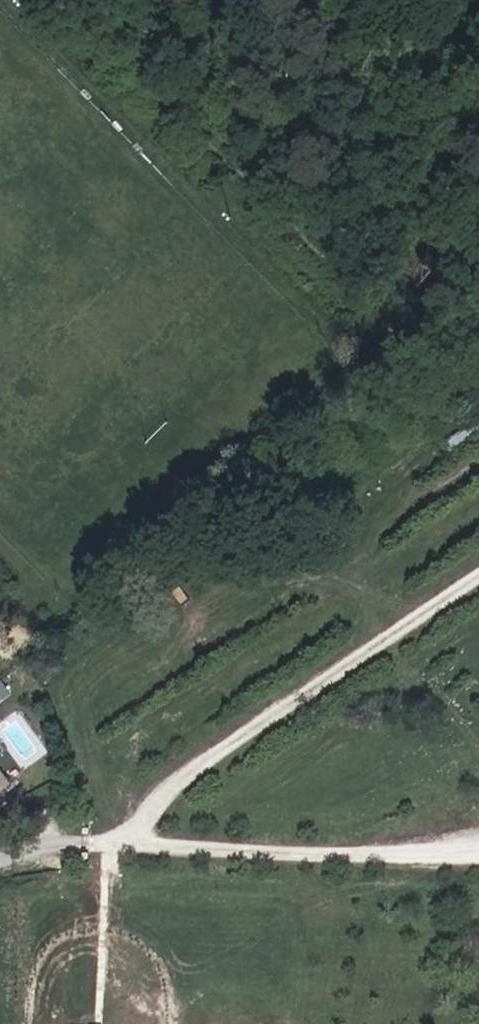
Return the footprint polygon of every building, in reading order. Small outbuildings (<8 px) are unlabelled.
[(0,769),(0,800),(15,789),(0,769)]
